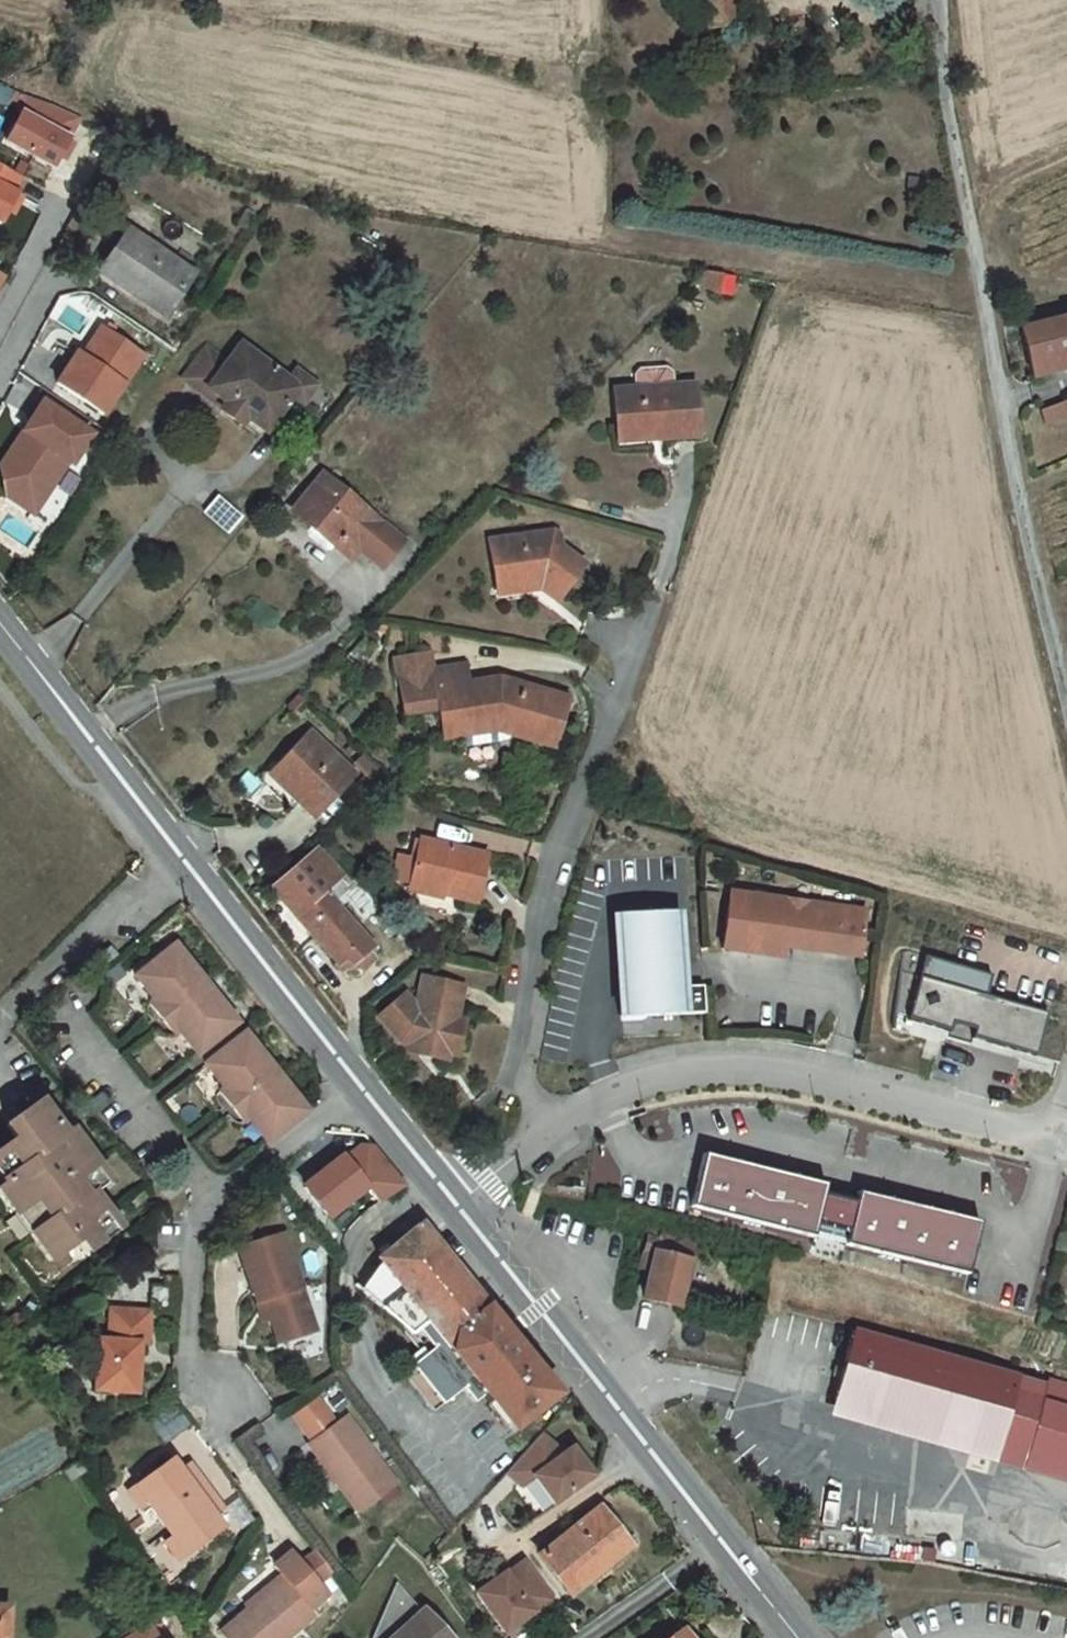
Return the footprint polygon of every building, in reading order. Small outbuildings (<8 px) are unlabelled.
[(716,26),(746,22),(744,0),(714,0),(716,26)] [(31,95),(6,148),(60,173),(85,120),(31,95)] [(15,193),(11,191),(19,177),(0,167),(0,222),(15,193)] [(132,231),(110,263),(175,308),(197,276),(132,231)] [(175,308),(110,263),(104,272),(169,317),(175,308)] [(1014,330),(1027,377),(1062,367),(1060,358),(1066,356),(1066,316),(1014,330)] [(77,353),(58,383),(106,412),(143,352),(104,327),(85,357),(77,353)] [(292,374),(243,342),(230,362),(209,348),(187,380),(209,394),(213,388),(232,401),(227,409),(248,423),(253,415),(273,428),(297,391),(303,382),(292,374)] [(322,378),(300,363),(292,374),(303,382),(297,391),(308,399),(322,378)] [(1043,424),(1066,415),(1066,401),(1039,411),(1043,424)] [(609,407),(609,421),(647,421),(647,407),(641,402),(615,402),(609,407)] [(39,405),(6,459),(16,466),(8,479),(11,492),(39,509),(66,466),(70,468),(89,437),(39,405)] [(590,421),(590,465),(627,465),(627,478),(668,477),(667,421),(647,421),(609,421),(590,421)] [(294,513),(358,556),(364,547),(387,562),(405,534),(318,477),(294,513)] [(236,539),(248,522),(220,500),(206,517),(236,539)] [(548,633),(579,597),(555,577),(553,562),(480,567),(483,614),(521,610),(548,633)] [(427,655),(391,659),(394,675),(429,671),(427,655)] [(550,752),(565,704),(496,683),(464,687),(462,668),(429,671),(394,675),(398,714),(433,710),(436,740),(455,738),(457,750),(505,745),(506,739),(550,752)] [(313,728),(280,759),(304,785),(294,795),(312,815),(353,775),(313,728)] [(270,769),(294,795),(304,785),(280,759),(270,769)] [(476,900),(486,855),(422,838),(409,884),(476,900)] [(342,879),(319,848),(272,882),(345,979),(356,980),(376,967),(371,959),(377,954),(337,899),(344,893),(339,883),(342,879)] [(864,901),(730,890),(725,947),(783,952),(785,930),(826,933),(825,944),(860,948),(864,901)] [(673,909),(616,915),(627,1018),(707,1010),(705,982),(681,984),(673,909)] [(179,939),(135,975),(151,995),(145,1000),(172,1033),(178,1028),(191,1045),(235,1009),(179,939)] [(1048,1007),(902,975),(897,1016),(912,1019),(911,1022),(1039,1050),(1048,1007)] [(457,1019),(465,988),(431,978),(422,1007),(415,1004),(405,994),(380,1013),(402,1043),(404,1044),(411,1046),(449,1057),(457,1059),(466,1023),(457,1019)] [(235,1009),(191,1045),(196,1052),(203,1047),(212,1058),(206,1063),(226,1088),(220,1093),(243,1122),(249,1117),(270,1143),(283,1132),(277,1125),(307,1099),(250,1027),(244,1033),(234,1021),(241,1016),(235,1009)] [(446,1070),(449,1057),(411,1046),(407,1058),(446,1070)] [(307,1099),(277,1125),(283,1132),(313,1107),(307,1099)] [(29,1106),(7,1122),(15,1136),(0,1149),(0,1170),(7,1180),(0,1186),(0,1187),(51,1251),(76,1230),(85,1240),(119,1214),(109,1201),(117,1195),(96,1170),(87,1176),(29,1106)] [(346,1154),(306,1184),(330,1215),(369,1185),(383,1203),(408,1183),(392,1162),(378,1143),(367,1142),(348,1156),(346,1154)] [(697,1207),(819,1236),(821,1231),(829,1194),(832,1183),(796,1174),(794,1180),(778,1176),(780,1170),(710,1153),(697,1207)] [(796,1174),(780,1170),(778,1176),(794,1180),(796,1174)] [(901,1200),(864,1191),(862,1201),(853,1238),(851,1244),(974,1274),(987,1220),(917,1204),(916,1209),(900,1205),(901,1200)] [(862,1201),(829,1194),(821,1231),(853,1238),(862,1201)] [(414,1368),(411,1371),(441,1409),(471,1386),(482,1401),(492,1393),(520,1428),(566,1393),(527,1343),(496,1303),(460,1257),(431,1219),(386,1254),(389,1258),(436,1319),(420,1332),(419,1333),(430,1347),(410,1363),(414,1368)] [(288,1231),(243,1245),(261,1303),(269,1300),(275,1318),(283,1343),(319,1332),(288,1231)] [(688,1306),(703,1242),(661,1231),(659,1239),(658,1238),(655,1249),(665,1252),(660,1271),(653,1298),(688,1306)] [(665,1252),(655,1249),(650,1269),(660,1271),(665,1252)] [(436,1319),(389,1258),(368,1285),(420,1332),(436,1319)] [(269,1300),(261,1303),(266,1321),(275,1318),(269,1300)] [(151,1314),(112,1311),(109,1342),(99,1341),(94,1392),(135,1396),(140,1347),(148,1347),(151,1314)] [(1006,1447),(1027,1377),(859,1328),(839,1397),(981,1439),(979,1447),(999,1452),(1001,1445),(1006,1447)] [(1006,1447),(1033,1455),(1050,1399),(1066,1404),(1066,1384),(1059,1381),(1058,1386),(1027,1377),(1006,1447)] [(338,1385),(325,1395),(337,1410),(349,1400),(338,1385)] [(294,1412),(299,1419),(323,1401),(318,1394),(294,1412)] [(1050,1399),(1033,1455),(1066,1464),(1066,1404),(1050,1399)] [(299,1419),(313,1438),(337,1420),(323,1401),(299,1419)] [(313,1438),(310,1441),(360,1509),(397,1481),(347,1413),(337,1420),(313,1438)] [(539,1435),(503,1479),(518,1493),(530,1483),(551,1509),(588,1479),(567,1452),(559,1459),(539,1435)] [(166,1451),(128,1477),(140,1495),(163,1530),(176,1548),(214,1522),(205,1509),(201,1502),(210,1496),(188,1464),(179,1470),(174,1463),(166,1451)] [(183,1457),(174,1463),(179,1470),(188,1464),(183,1457)] [(128,1477),(121,1482),(133,1500),(140,1495),(128,1477)] [(210,1496),(201,1502),(205,1509),(214,1502),(210,1496)] [(577,1592),(634,1545),(601,1506),(544,1553),(577,1592)] [(163,1530),(157,1534),(169,1553),(176,1548),(163,1530)] [(939,1549),(927,1548),(926,1561),(937,1562),(939,1549)] [(314,1552),(295,1567),(311,1586),(328,1573),(314,1552)] [(286,1555),(270,1568),(281,1581),(303,1611),(320,1598),(311,1586),(295,1567),(286,1555)] [(509,1572),(481,1594),(510,1632),(537,1610),(540,1614),(560,1598),(529,1559),(510,1574),(509,1572)] [(215,1633),(219,1637),(283,1637),(308,1618),(303,1611),(281,1581),(215,1633)] [(426,1617),(398,1589),(374,1637),(445,1637),(426,1617)] [(690,1627),(676,1637),(699,1637),(690,1627)]
